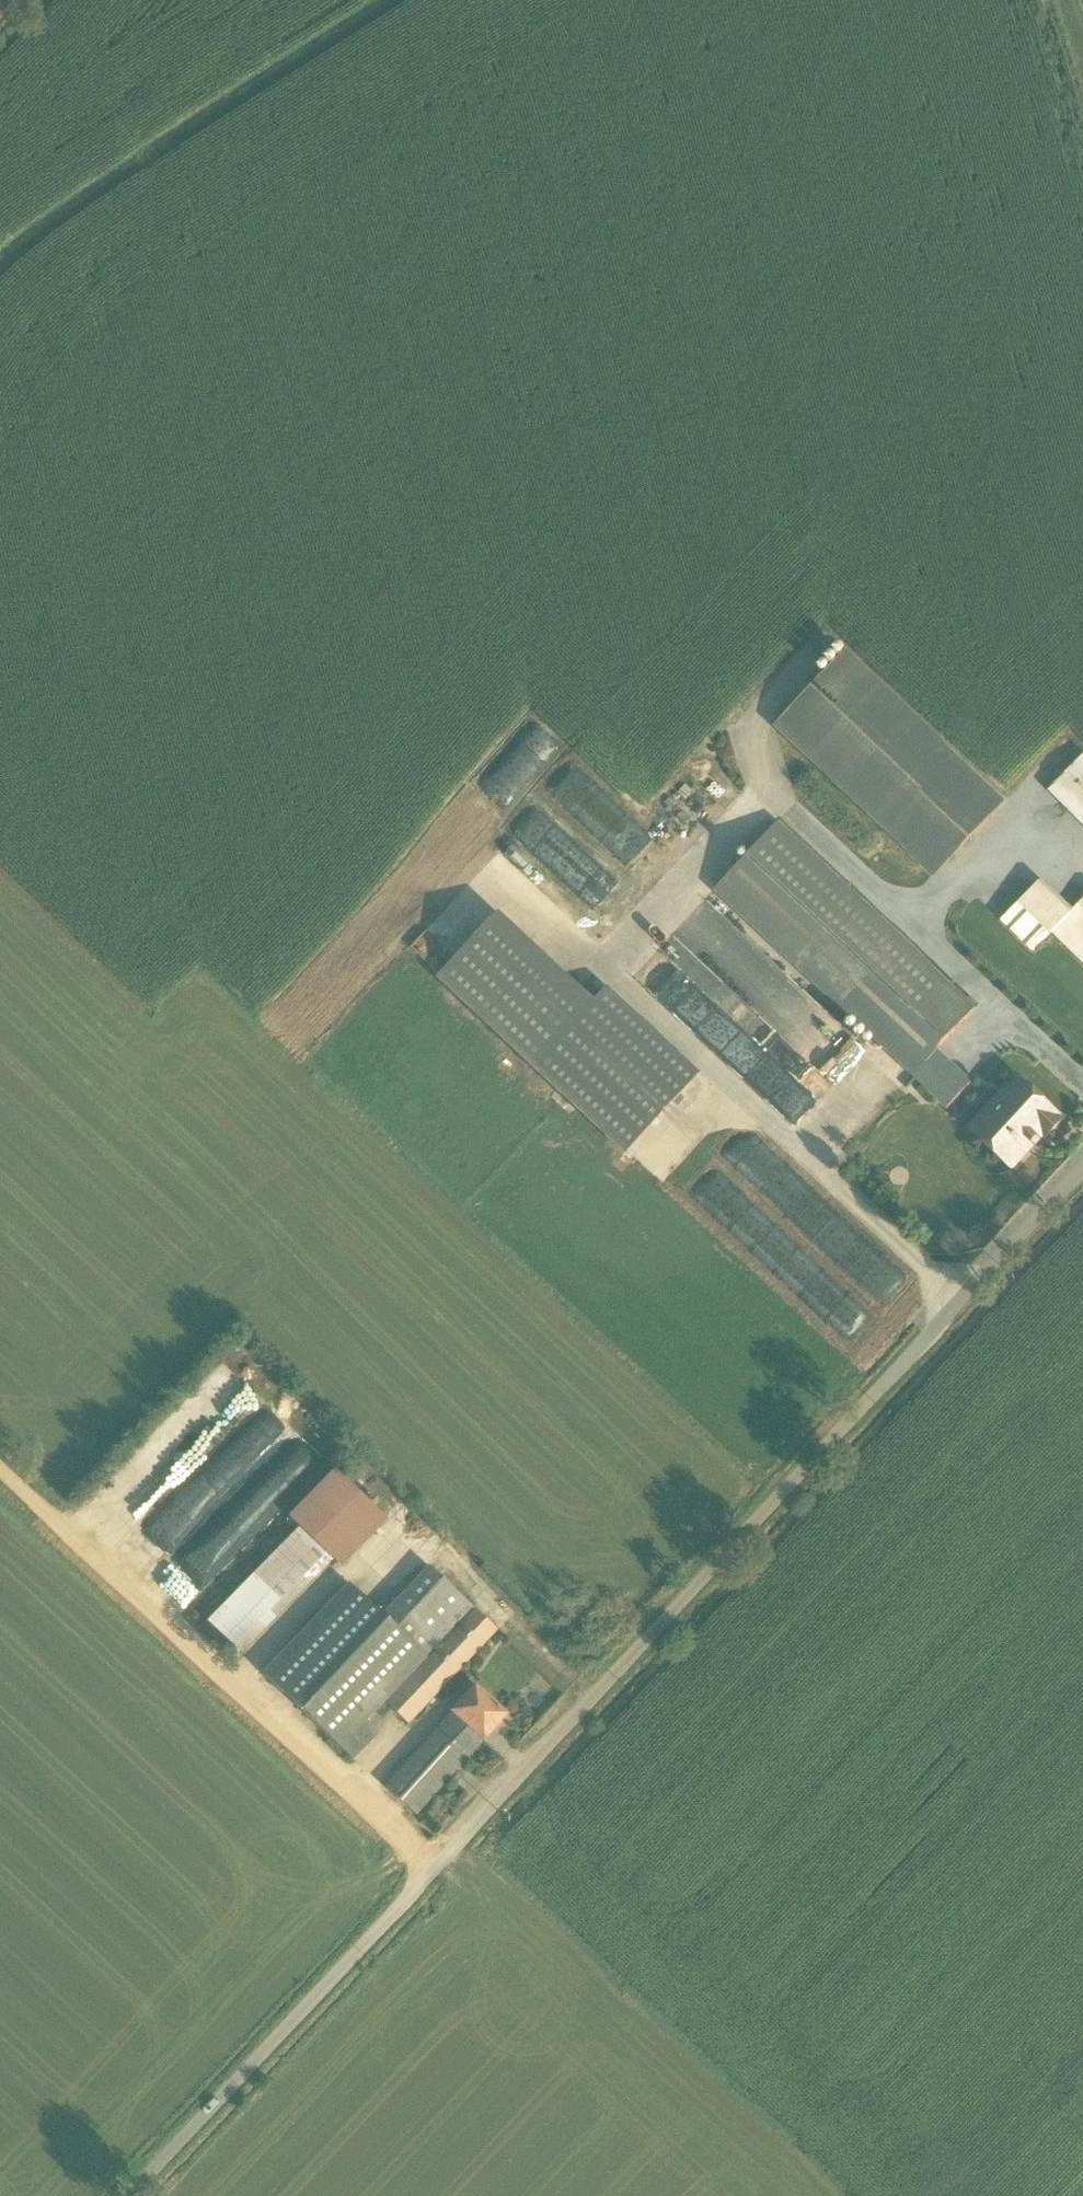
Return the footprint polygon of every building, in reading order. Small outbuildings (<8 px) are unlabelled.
[(840,660),(776,734),(936,872),(1000,798),(840,660)] [(1082,833),(1082,770),(1052,803),(1082,833)] [(527,792),(501,817),(550,869),(576,845),(527,792)] [(707,897),(944,1115),(978,1078),(945,1047),(984,1005),(976,998),(779,818),(707,897)] [(1077,922),(1044,892),(1009,929),(1010,930),(1008,932),(1029,952),(1013,968),(1031,986),(1045,971),(1035,962),(1058,938),(1082,962),(1082,916),(1077,922)] [(689,969),(695,988),(689,990),(686,997),(676,1000),(670,1007),(687,1021),(707,1015),(717,1019),(720,1011),(731,1007),(734,1014),(747,1020),(743,1031),(763,1038),(786,1031),(782,1028),(788,1012),(767,1018),(761,1000),(756,985),(748,982),(755,974),(748,976),(764,956),(692,898),(685,895),(665,919),(670,936),(662,946),(667,960),(689,969)] [(499,919),(439,986),(631,1156),(701,1077),(605,992),(595,1003),(499,919)] [(662,958),(641,977),(661,1000),(682,981),(662,958)] [(822,1012),(789,1043),(814,1070),(805,1079),(819,1093),(861,1054),(822,1012)] [(1014,1081),(967,1133),(1016,1178),(1063,1126),(1014,1081)] [(295,1530),(206,1623),(239,1654),(327,1562),(337,1572),(385,1522),(331,1471),(284,1520),(295,1530)] [(347,1586),(260,1678),(351,1763),(377,1736),(372,1731),(382,1720),(374,1713),(383,1704),(408,1727),(497,1633),(427,1568),(380,1618),(347,1586)] [(474,1688),(384,1788),(414,1816),(505,1716),(474,1688)]
